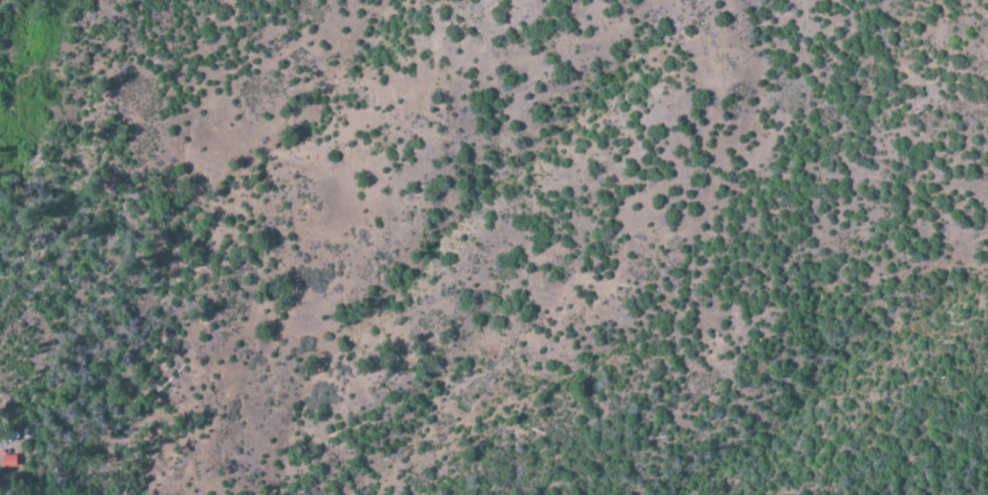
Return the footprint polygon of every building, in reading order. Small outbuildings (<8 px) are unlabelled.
[(15,454),(0,454),(0,468),(16,468),(15,454)]
